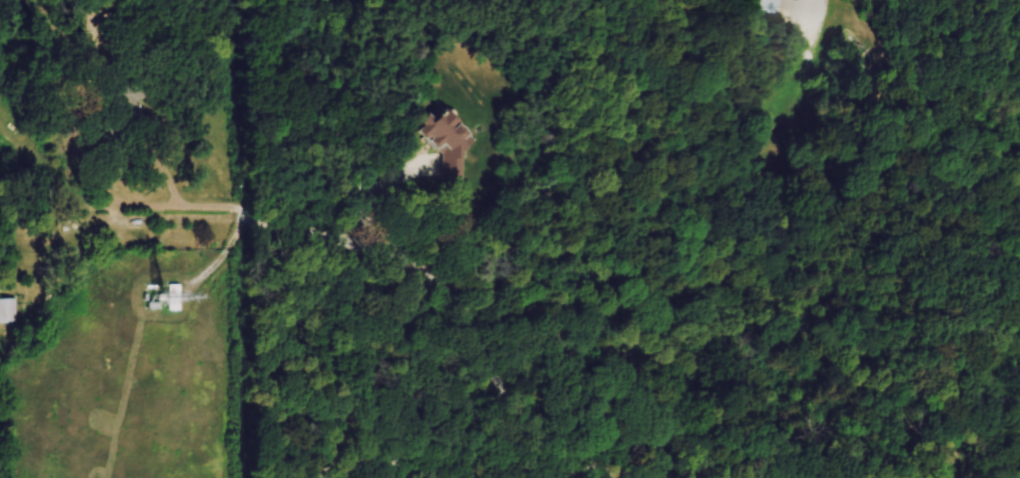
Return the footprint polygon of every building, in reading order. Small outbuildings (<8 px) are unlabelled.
[(767,12),(782,16),(786,0),(770,0),(767,12)] [(431,176),(447,176),(446,113),(405,113),(405,140),(431,140),(431,176)] [(182,310),(182,285),(148,285),(148,310),(182,310)] [(18,298),(0,298),(0,323),(18,323),(18,298)]
